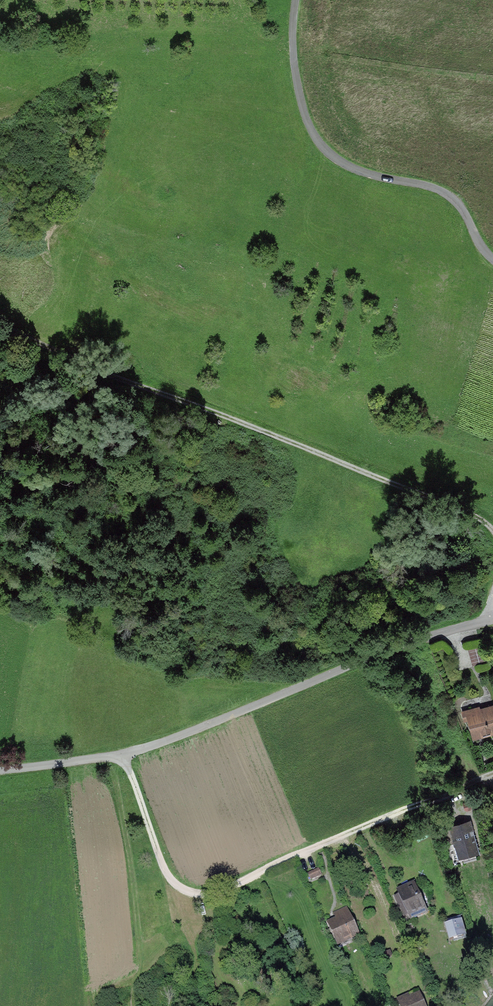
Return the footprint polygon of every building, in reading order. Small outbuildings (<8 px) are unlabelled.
[(478,648),(467,651),(471,667),(482,665),(478,648)] [(466,712),(474,738),(492,732),(492,703),(466,712)] [(471,824),(449,831),(458,861),(479,854),(471,824)] [(318,868),(308,873),(311,878),(321,874),(318,868)] [(417,878),(396,887),(407,915),(429,906),(417,878)] [(336,916),(326,920),(336,943),(358,934),(347,906),(334,911),(336,916)] [(461,917),(443,922),(448,939),(466,933),(461,917)] [(396,998),(399,1005),(428,1005),(420,989),(409,995),(408,993),(396,998)]
